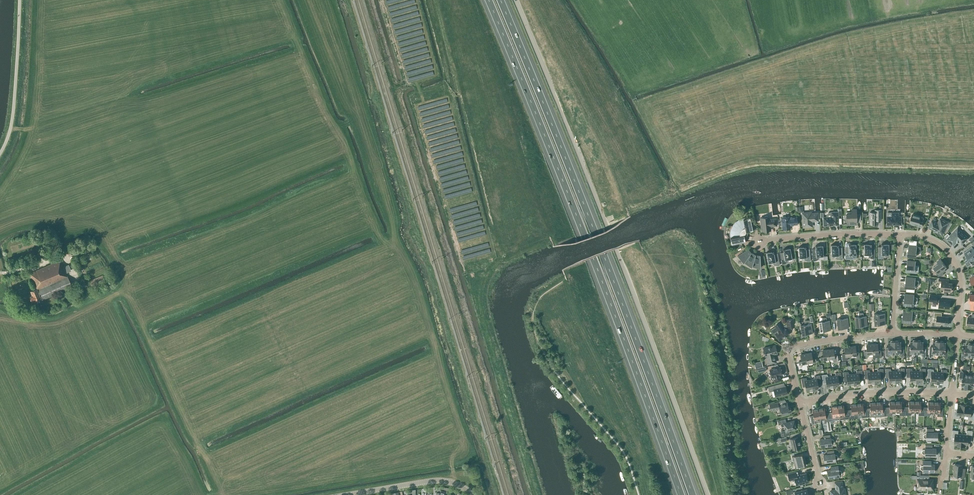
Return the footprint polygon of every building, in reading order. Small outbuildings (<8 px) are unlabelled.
[(856,215),(856,209),(851,209),(851,212),(846,212),(846,225),(856,224),(856,221),(860,221),(860,215),(856,215)] [(867,224),(878,224),(878,220),(881,220),(881,210),(875,210),(875,212),(870,212),(870,224),(867,224)] [(811,214),(811,212),(802,213),(803,227),(812,226),(811,221),(818,220),(817,213),(811,214)] [(828,226),(828,225),(838,225),(838,212),(828,212),(826,214),(826,217),(823,217),(823,225),(824,225),(824,226),(828,226)] [(898,217),(898,213),(895,213),(894,213),(893,214),(892,215),(892,216),(887,216),(887,224),(900,225),(901,217),(898,217)] [(921,226),(924,218),(921,217),(921,216),(912,214),(910,223),(921,226)] [(768,217),(767,216),(765,216),(764,217),(760,218),(762,231),(770,230),(770,226),(777,226),(776,219),(769,219),(769,217),(768,217)] [(797,224),(796,216),(789,217),(781,217),(782,229),(790,228),(790,225),(797,224)] [(754,230),(752,217),(743,219),(743,218),(739,219),(735,222),(733,225),(731,229),(730,233),(730,237),(732,245),(745,242),(744,235),(746,232),(754,230)] [(944,231),(948,222),(941,219),(939,224),(932,221),(929,227),(935,230),(934,231),(942,235),(942,234),(943,234),(945,231),(944,231)] [(962,244),(968,238),(958,228),(950,236),(947,239),(953,245),(956,242),(959,242),(962,244)] [(848,247),(845,247),(845,259),(847,259),(856,259),(856,255),(856,248),(856,244),(848,244),(848,247)] [(875,259),(875,247),(871,247),(871,244),(864,244),(864,255),(868,255),(868,257),(870,258),(871,258),(873,259),(875,259)] [(878,259),(879,259),(881,258),(883,258),(884,257),(884,255),(889,255),(889,244),(881,244),(881,247),(878,247),(878,259)] [(916,256),(917,252),(920,251),(920,247),(917,247),(917,245),(909,244),(908,255),(907,255),(910,255),(910,256),(913,256),(916,256)] [(813,261),(814,261),(816,260),(818,259),(819,258),(819,256),(823,256),(823,245),(815,246),(815,249),(812,249),(813,261)] [(838,247),(838,245),(831,245),(831,256),(836,256),(836,258),(837,259),(839,259),(841,259),(842,259),(842,247),(838,247)] [(806,249),(806,246),(798,247),(799,258),(804,257),(804,259),(805,260),(807,261),(809,261),(810,261),(809,249),(806,249)] [(973,265),(973,250),(972,247),(964,252),(969,259),(965,262),(968,265),(971,263),(973,265)] [(782,265),(783,264),(785,264),(787,263),(788,261),(787,260),(792,259),(790,248),(783,249),(783,252),(780,253),(782,265)] [(760,268),(760,255),(755,254),(751,252),(748,249),(737,256),(743,262),(752,267),(760,268)] [(774,254),(774,251),(766,252),(768,263),(773,262),(773,264),(775,265),(776,265),(778,265),(780,265),(777,253),(774,254)] [(938,276),(943,272),(947,270),(945,267),(946,266),(941,259),(937,261),(939,263),(934,267),(938,273),(936,274),(938,276)] [(61,265),(59,260),(30,273),(36,288),(30,291),(32,295),(29,296),(31,301),(34,300),(34,301),(40,298),(41,300),(72,287),(62,264),(61,265)] [(915,271),(916,261),(907,260),(906,271),(915,272),(915,271)] [(89,281),(92,288),(105,282),(102,275),(89,281)] [(915,288),(915,285),(919,285),(919,280),(915,280),(916,277),(906,277),(905,287),(915,288)] [(951,289),(952,283),(949,283),(949,280),(939,279),(939,282),(941,282),(941,288),(944,289),(944,291),(951,291),(951,289)] [(913,305),(914,302),(918,302),(918,298),(914,297),(914,294),(905,294),(904,304),(914,305),(913,305)] [(950,308),(950,301),(940,300),(939,307),(950,308)] [(912,322),(913,311),(903,310),(902,321),(906,322),(909,322),(912,322)] [(948,324),(949,317),(941,316),(942,313),(934,312),(934,318),(937,318),(936,323),(937,323),(937,325),(940,325),(941,324),(948,324)] [(863,316),(863,313),(859,313),(859,317),(856,317),(855,317),(856,320),(855,320),(855,323),(856,323),(856,327),(857,327),(867,325),(866,316),(863,316)] [(885,324),(885,313),(874,314),(874,318),(873,318),(874,321),(874,325),(875,325),(885,324)] [(827,321),(826,318),(822,317),(822,321),(819,322),(819,325),(818,325),(819,328),(820,328),(820,332),(820,331),(831,330),(829,320),(827,321)] [(844,318),(843,318),(840,318),(841,319),(837,319),(837,322),(837,325),(838,325),(838,329),(849,328),(848,318),(844,318)] [(780,323),(770,329),(774,335),(775,334),(779,340),(783,338),(783,339),(786,337),(786,336),(789,334),(785,329),(787,327),(788,328),(795,327),(793,319),(786,320),(787,324),(783,327),(781,324),(780,323)] [(810,323),(809,320),(805,320),(805,324),(801,325),(800,325),(801,328),(800,329),(801,332),(802,331),(802,335),(813,333),(811,323),(810,323)] [(891,354),(894,354),(894,341),(891,341),(891,342),(888,342),(888,348),(885,348),(885,357),(887,358),(891,354)] [(894,341),(894,354),(897,354),(902,358),(904,356),(904,348),(900,348),(900,342),(897,342),(897,341),(894,341)] [(916,353),(916,341),(913,341),(913,342),(910,342),(910,348),(907,348),(907,356),(908,358),(913,353),(916,353)] [(916,341),(916,353),(919,353),(924,358),(925,356),(926,348),(922,348),(923,342),(919,342),(919,341),(916,341)] [(938,354),(939,341),(936,341),(936,342),(933,342),(932,348),(929,348),(929,356),(930,358),(935,354),(938,354)] [(939,341),(938,354),(941,354),(946,359),(947,357),(948,349),(945,349),(945,343),(942,343),(942,342),(939,341)] [(867,354),(872,354),(872,344),(866,345),(867,351),(864,351),(864,358),(867,358),(867,354)] [(872,344),(872,354),(873,354),(873,358),(881,357),(881,350),(878,351),(877,344),(872,344)] [(971,356),(972,344),(969,344),(969,345),(966,345),(965,350),(962,350),(961,358),(963,360),(968,356),(971,356)] [(776,362),(774,354),(777,353),(775,345),(763,348),(765,356),(767,356),(768,364),(776,362)] [(850,347),(851,356),(856,356),(856,359),(860,359),(859,352),(856,352),(855,346),(850,347)] [(848,356),(851,356),(850,347),(844,347),(845,354),(842,354),(842,361),(847,360),(848,356)] [(828,350),(829,359),(832,359),(833,362),(838,362),(837,355),(834,355),(833,349),(828,350)] [(820,360),(829,359),(828,350),(822,350),(823,357),(820,357),(820,360)] [(806,354),(807,363),(816,362),(815,359),(812,359),(811,353),(806,354)] [(799,365),(807,363),(806,354),(800,355),(801,361),(798,362),(799,365)] [(781,380),(779,375),(782,374),(780,367),(770,370),(772,377),(773,377),(774,382),(781,380)] [(895,371),(895,382),(897,382),(897,381),(901,381),(901,377),(904,377),(904,368),(899,368),(898,371),(895,371)] [(916,382),(916,371),(912,371),(912,368),(906,368),(906,377),(910,377),(909,381),(913,381),(913,382),(916,382)] [(874,372),(874,383),(877,383),(877,382),(880,382),(880,378),(883,377),(883,369),(878,369),(877,372),(874,372)] [(895,382),(895,371),(891,371),(890,369),(885,369),(885,377),(889,377),(889,382),(892,381),(892,382),(895,382)] [(916,371),(916,382),(918,382),(918,381),(922,381),(922,377),(925,377),(925,369),(920,369),(919,371),(916,371)] [(936,383),(937,372),(934,372),(933,369),(928,369),(927,377),(930,378),(930,382),(934,382),(934,383),(936,383)] [(852,374),(854,385),(856,385),(856,384),(860,383),(859,379),(862,379),(862,370),(856,371),(856,374),(852,374)] [(874,383),(874,372),(870,372),(869,370),(864,370),(864,379),(868,378),(868,383),(872,382),(872,383),(874,383)] [(937,372),(936,383),(939,383),(939,382),(943,382),(943,378),(946,379),(947,370),(941,370),(941,372),(937,372)] [(968,388),(969,375),(966,375),(962,370),(960,371),(959,380),(962,380),(962,386),(965,386),(965,387),(968,388)] [(854,385),(852,374),(849,374),(848,371),(843,372),(844,381),(847,380),(847,384),(851,384),(851,385),(854,385)] [(831,376),(833,387),(835,387),(835,386),(839,385),(838,381),(842,381),(840,372),(835,373),(835,376),(831,376)] [(833,387),(831,376),(828,377),(827,374),(822,375),(823,383),(826,383),(827,387),(830,387),(830,388),(833,387)] [(811,380),(812,390),(815,390),(815,389),(818,388),(818,384),(821,384),(819,375),(814,376),(814,379),(811,380)] [(812,390),(811,380),(807,380),(806,378),(801,378),(802,387),(805,386),(806,391),(810,390),(810,391),(812,390)] [(781,387),(781,383),(768,387),(769,392),(774,391),(776,397),(787,394),(785,386),(781,387)] [(905,415),(905,407),(901,407),(901,401),(895,402),(895,412),(899,412),(899,415),(905,415)] [(914,412),(914,402),(909,401),(908,407),(905,407),(905,415),(910,415),(911,412),(914,412)] [(780,404),(779,402),(769,404),(771,411),(779,409),(780,411),(780,410),(782,415),(787,414),(787,413),(792,412),(790,408),(788,408),(787,402),(780,404)] [(873,413),(876,413),(876,402),(870,403),(870,408),(867,408),(867,417),(873,416),(873,413)] [(886,415),(886,407),(882,407),(882,402),(876,402),(876,413),(880,412),(880,416),(886,415)] [(892,412),(895,412),(895,402),(889,402),(889,407),(886,407),(886,415),(892,415),(892,412)] [(924,415),(924,407),(920,407),(920,402),(914,402),(914,412),(918,412),(918,415),(924,415)] [(933,412),(934,402),(928,402),(928,407),(924,407),(924,415),(929,416),(929,412),(933,412)] [(934,402),(933,412),(937,413),(937,416),(943,416),(943,408),(939,408),(940,402),(934,402)] [(867,417),(867,408),(863,408),(863,403),(857,404),(858,414),(861,414),(862,417),(867,417)] [(858,417),(858,414),(857,404),(851,404),(851,410),(848,410),(848,418),(858,417)] [(964,416),(965,405),(960,404),(960,405),(958,405),(957,412),(954,411),(954,418),(959,419),(960,415),(964,416)] [(839,420),(848,418),(848,410),(844,410),(843,405),(837,406),(839,416),(839,420)] [(964,416),(968,416),(968,419),(973,420),(973,416),(973,413),(971,413),(972,406),(969,406),(970,405),(965,405),(964,416)] [(839,420),(839,416),(837,406),(831,407),(832,412),(829,412),(830,421),(835,420),(839,420)] [(830,421),(829,412),(825,413),(824,408),(818,409),(820,419),(824,418),(824,422),(830,421)] [(816,420),(820,419),(818,409),(812,410),(813,415),(810,416),(811,424),(817,423),(816,420)] [(785,419),(777,421),(778,425),(781,424),(781,427),(784,426),(785,430),(781,431),(783,436),(790,434),(789,431),(796,429),(794,421),(786,423),(785,419)] [(933,432),(934,429),(926,428),(926,432),(926,434),(925,434),(923,434),(923,436),(923,437),(925,438),(926,438),(926,439),(927,439),(927,441),(931,441),(931,439),(937,440),(937,432),(933,432)] [(961,445),(962,434),(958,434),(958,431),(952,430),(952,437),(955,437),(954,444),(957,444),(957,445),(961,445)] [(962,434),(961,445),(966,446),(966,445),(968,445),(969,438),(972,439),(973,431),(967,430),(966,435),(962,434)] [(830,438),(830,434),(823,435),(823,439),(820,439),(821,447),(821,446),(826,446),(827,448),(831,447),(831,445),(832,445),(831,443),(833,443),(834,442),(834,441),(833,440),(832,439),(831,439),(830,438)] [(799,441),(798,437),(790,439),(793,450),(801,448),(800,444),(799,441)] [(932,448),(932,445),(925,444),(925,448),(925,449),(923,449),(922,450),(922,452),(922,453),(923,454),(924,454),(924,455),(925,455),(925,457),(929,457),(930,455),(935,456),(936,448),(932,448)] [(834,453),(833,450),(826,451),(827,454),(823,455),(824,463),(825,463),(825,462),(830,461),(831,463),(835,463),(834,461),(835,461),(835,459),(836,459),(837,458),(838,456),(837,455),(836,455),(834,455),(834,453)] [(795,468),(806,465),(803,453),(792,456),(795,468)] [(934,472),(934,464),(930,464),(931,460),(922,460),(922,464),(923,464),(923,465),(922,465),(921,466),(920,467),(920,469),(922,470),(923,470),(923,471),(924,471),(924,473),(928,473),(928,471),(934,471),(934,472)] [(964,478),(965,468),(962,468),(962,465),(952,464),(955,464),(953,477),(954,477),(954,475),(961,476),(961,478),(964,478)] [(838,469),(837,465),(830,466),(831,470),(827,470),(828,478),(829,478),(828,478),(834,477),(834,479),(838,478),(838,476),(839,476),(839,475),(840,474),(841,473),(841,472),(841,471),(840,470),(838,470),(838,469)] [(797,476),(796,472),(787,474),(789,480),(795,479),(796,485),(804,483),(804,484),(806,483),(807,482),(808,482),(806,473),(797,476)] [(929,479),(929,475),(919,475),(919,479),(918,479),(917,488),(921,489),(921,490),(926,490),(926,489),(932,489),(933,480),(929,479)] [(842,481),(834,482),(835,490),(830,491),(831,494),(845,494),(844,489),(843,489),(842,481)]
